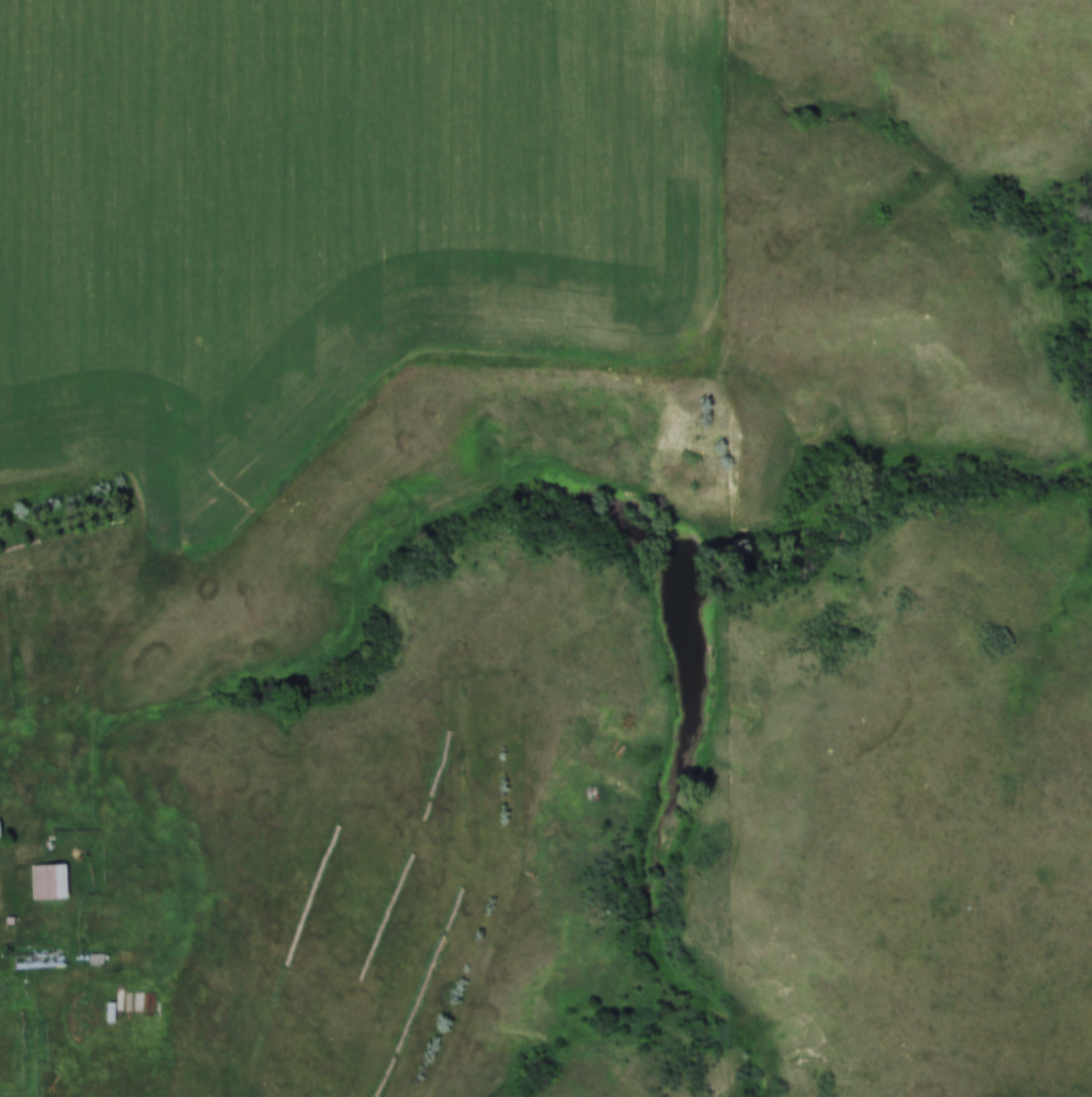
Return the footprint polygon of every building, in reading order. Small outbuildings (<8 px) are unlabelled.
[(60,898),(59,863),(24,864),(24,898),(60,898)]
